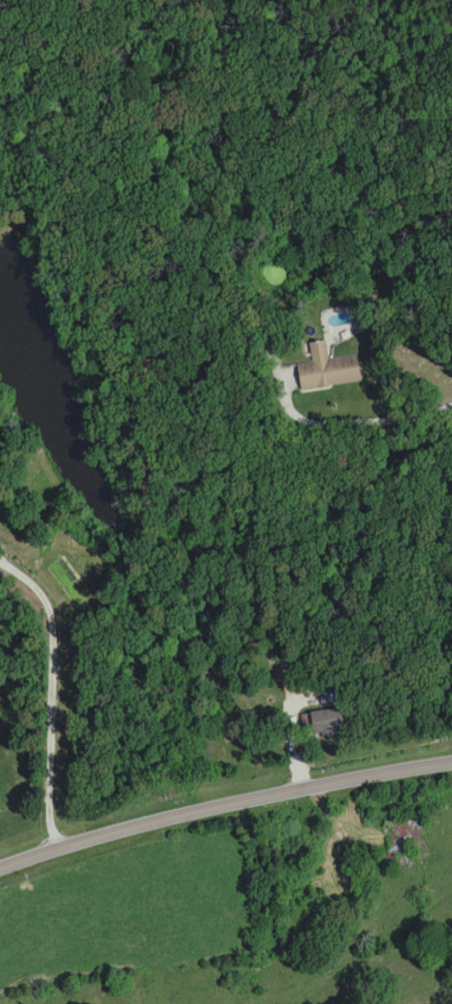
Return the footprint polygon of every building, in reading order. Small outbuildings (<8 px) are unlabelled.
[(357,356),(328,359),(326,341),(309,343),(312,363),(296,365),(299,390),(360,383),(357,356)] [(344,712),(310,712),(310,733),(344,733),(344,712)] [(406,866),(406,837),(386,837),(386,866),(406,866)]
